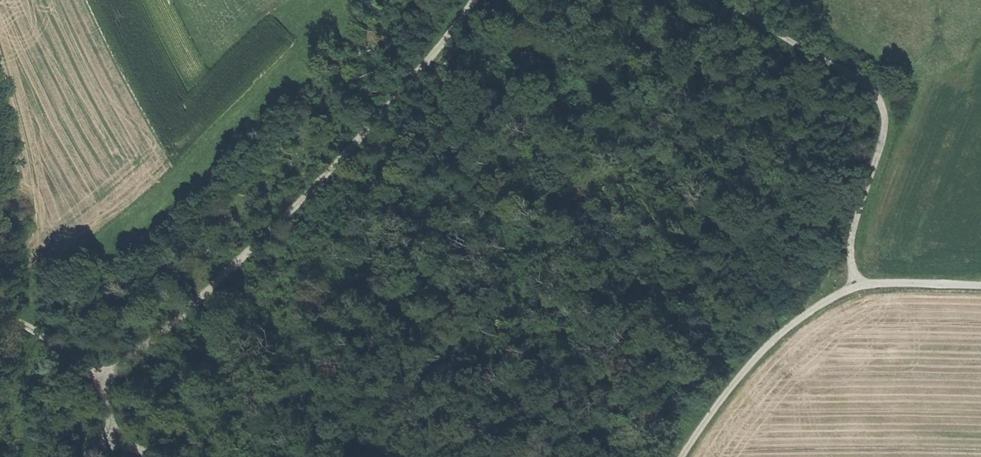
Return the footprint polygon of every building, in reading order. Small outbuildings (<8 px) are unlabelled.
[(831,273),(826,269),(820,277),(825,281),(831,273)]
